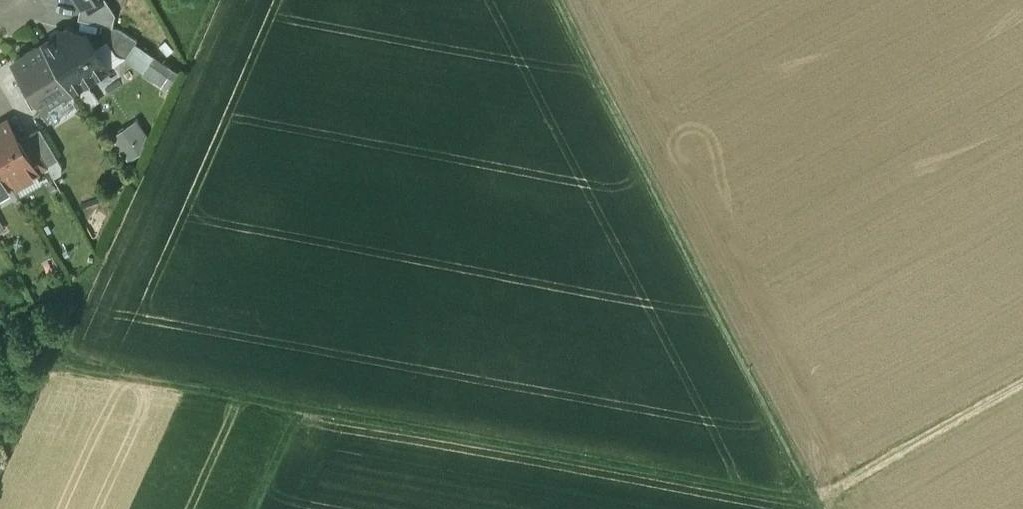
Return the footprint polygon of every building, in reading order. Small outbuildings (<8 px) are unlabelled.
[(80,7),(115,15),(115,14),(106,0),(76,0),(80,7)] [(115,15),(80,7),(78,19),(105,25),(113,26),(115,15)] [(113,26),(105,25),(103,37),(116,57),(125,58),(137,40),(120,28),(113,26)] [(83,35),(69,32),(67,29),(63,31),(58,30),(53,33),(52,38),(41,45),(72,93),(109,69),(86,33),(83,35)] [(41,45),(14,62),(25,79),(22,80),(28,91),(31,89),(45,110),(49,108),(49,109),(51,108),(50,107),(63,98),(64,99),(65,98),(65,97),(72,93),(41,45)] [(151,56),(141,74),(164,86),(174,68),(151,56)] [(110,134),(127,158),(153,141),(135,116),(110,134)] [(0,124),(0,165),(12,186),(22,180),(20,177),(33,169),(35,173),(36,172),(19,142),(6,120),(0,124)] [(58,159),(40,129),(29,135),(47,166),(58,159)] [(29,135),(19,142),(36,172),(47,166),(29,135)] [(12,186),(0,165),(0,193),(12,186)]
